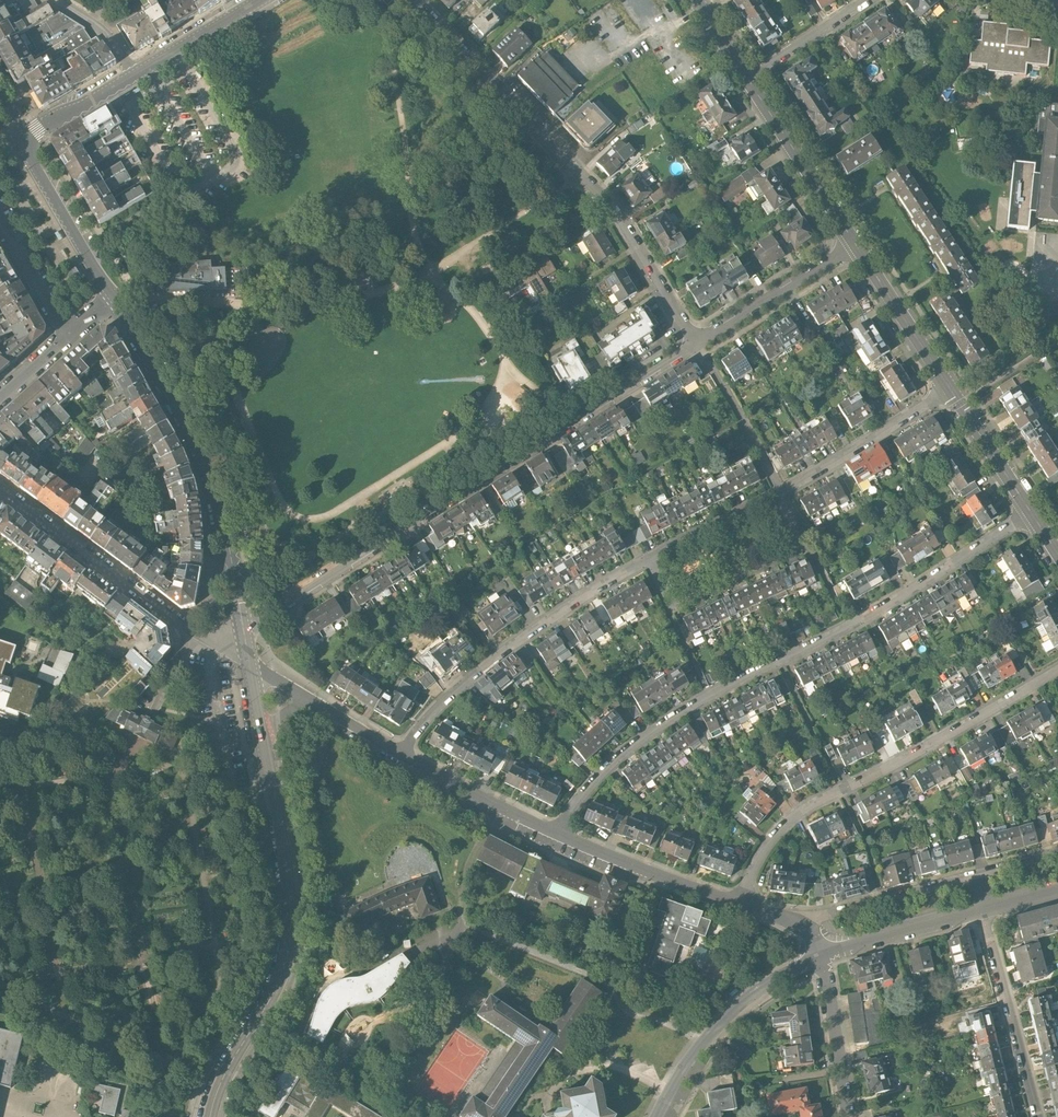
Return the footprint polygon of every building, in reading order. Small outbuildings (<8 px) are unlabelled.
[(3,8),(5,7),(17,0),(0,0),(0,3),(3,8)] [(13,22),(26,14),(18,0),(17,0),(5,7),(13,22)] [(26,14),(38,7),(34,0),(18,0),(26,14)] [(160,9),(173,30),(186,23),(200,14),(192,0),(175,0),(160,9)] [(200,14),(217,5),(223,1),(223,0),(192,0),(200,14)] [(451,10),(460,0),(441,0),(451,10)] [(747,19),(764,8),(759,1),(761,0),(740,0),(736,3),(747,19)] [(823,10),(837,0),(816,0),(823,10)] [(920,0),(904,0),(907,3),(906,5),(913,12),(914,12),(920,19),(922,17),(924,19),(931,13),(920,0)] [(931,13),(939,6),(937,4),(939,2),(937,0),(920,0),(931,13)] [(0,30),(0,47),(19,36),(54,16),(53,15),(54,15),(46,2),(38,7),(26,14),(13,22),(0,30)] [(144,10),(146,13),(161,38),(162,36),(164,39),(168,37),(173,33),(173,30),(160,9),(156,2),(144,10)] [(810,3),(804,8),(811,18),(817,13),(810,3)] [(0,10),(0,30),(13,22),(5,7),(3,8),(0,10)] [(488,8),(472,23),(484,37),(500,21),(488,8)] [(764,8),(747,19),(756,34),(773,23),(764,8)] [(864,25),(877,45),(892,36),(893,39),(903,33),(892,17),(890,18),(885,11),(871,20),(868,19),(865,21),(864,24),(864,25)] [(54,16),(19,36),(33,60),(45,53),(60,43),(85,29),(85,28),(59,12),(54,15),(53,15),(54,16)] [(900,12),(894,16),(902,27),(908,23),(900,12)] [(135,48),(137,52),(154,42),(161,38),(146,13),(140,16),(140,15),(130,21),(128,18),(117,25),(132,50),(135,48)] [(782,37),(773,23),(756,34),(765,48),(782,37)] [(1008,25),(983,23),(982,34),(981,42),(972,41),(969,65),(986,67),(985,72),(1025,76),(1027,65),(1048,67),(1051,42),(1029,39),(1030,33),(1008,30),(1008,25)] [(877,45),(864,25),(863,25),(860,24),(857,26),(856,29),(842,38),(847,46),(845,47),(856,63),(865,57),(863,54),(877,45)] [(60,43),(67,55),(75,51),(86,44),(93,40),(92,40),(91,40),(84,30),(85,29),(60,43)] [(529,43),(515,30),(493,52),(506,66),(529,43)] [(0,47),(0,54),(5,62),(11,73),(33,60),(19,36),(0,47)] [(93,40),(86,44),(90,50),(105,71),(116,64),(104,46),(101,43),(100,43),(97,37),(92,40),(93,40)] [(45,53),(48,58),(52,65),(65,57),(67,55),(60,43),(45,53)] [(86,44),(75,51),(81,59),(89,55),(87,52),(90,50),(86,44)] [(105,71),(90,50),(87,52),(89,55),(81,59),(94,77),(99,74),(105,71)] [(516,78),(554,115),(569,100),(567,98),(579,85),(546,52),(540,58),(538,56),(516,78)] [(790,75),(800,91),(818,80),(813,72),(824,65),(819,56),(790,75)] [(68,62),(65,57),(52,65),(59,76),(63,74),(71,69),(68,62)] [(33,60),(11,73),(15,80),(18,85),(28,79),(52,65),(48,58),(36,66),(33,60)] [(71,69),(75,74),(66,79),(65,79),(72,90),(83,84),(94,77),(81,59),(75,63),(74,61),(75,61),(74,59),(68,62),(71,69)] [(52,65),(28,79),(31,86),(34,91),(59,76),(52,65)] [(59,76),(34,91),(39,99),(44,107),(65,94),(72,90),(65,79),(66,79),(65,78),(63,74),(59,76)] [(810,106),(827,95),(818,80),(800,91),(810,106)] [(725,102),(714,86),(697,97),(708,113),(725,102)] [(827,95),(810,106),(819,120),(837,109),(827,95)] [(736,119),(725,102),(708,113),(702,117),(706,122),(711,119),(717,129),(719,130),(723,127),(736,119)] [(594,106),(592,107),(589,103),(564,126),(588,152),(614,127),(594,106)] [(1040,104),(1037,135),(1045,135),(1047,121),(1057,122),(1057,105),(1040,104)] [(99,135),(103,141),(107,148),(125,137),(120,129),(123,127),(110,105),(82,122),(92,139),(93,139),(99,135)] [(852,108),(844,113),(841,107),(837,109),(819,120),(828,134),(857,116),(852,108)] [(1047,121),(1045,135),(1041,176),(1034,176),(1035,166),(1014,163),(1007,229),(1028,231),(1030,214),(1037,214),(1037,220),(1057,222),(1057,122),(1047,121)] [(57,151),(61,158),(81,146),(93,139),(92,139),(82,122),(82,123),(82,122),(51,141),(57,151)] [(718,139),(727,133),(723,127),(719,130),(717,129),(713,131),(718,139)] [(842,156),(856,178),(890,156),(876,134),(842,156)] [(749,136),(730,147),(740,165),(760,154),(749,136)] [(125,137),(107,148),(111,155),(111,156),(114,162),(134,150),(126,137),(125,137)] [(67,169),(69,171),(107,148),(103,141),(85,152),(81,146),(61,158),(66,166),(67,169)] [(728,146),(725,141),(714,147),(718,153),(728,146)] [(597,164),(609,177),(635,152),(629,148),(626,150),(619,142),(597,164)] [(71,176),(76,185),(97,172),(93,166),(111,156),(111,155),(107,148),(69,171),(70,173),(71,176)] [(83,195),(84,198),(141,164),(136,156),(104,175),(103,177),(104,179),(102,180),(97,172),(76,185),(83,195)] [(749,187),(754,194),(777,180),(765,162),(743,176),(749,187)] [(85,200),(92,211),(112,199),(108,191),(110,189),(112,191),(113,191),(145,172),(141,164),(84,198),(85,200)] [(961,288),(934,305),(977,371),(1000,356),(993,344),(980,325),(967,305),(962,297),(986,282),(911,166),(891,179),(901,194),(920,223),(939,253),(957,281),(961,288)] [(635,207),(651,194),(637,176),(621,189),(635,207)] [(723,203),(749,187),(743,176),(717,192),(723,203)] [(772,207),(787,197),(777,180),(754,194),(764,211),(772,207)] [(97,220),(100,224),(156,190),(152,182),(124,199),(123,200),(125,203),(118,207),(112,199),(92,211),(93,213),(97,220)] [(797,211),(796,212),(787,197),(772,207),(781,222),(786,218),(792,227),(803,220),(797,211)] [(645,223),(656,240),(675,227),(664,210),(645,223)] [(792,227),(785,233),(794,249),(813,238),(803,220),(792,227)] [(584,241),(579,244),(587,257),(592,254),(599,264),(614,255),(599,232),(596,226),(581,235),(584,241)] [(656,240),(667,256),(686,244),(675,227),(656,240)] [(754,254),(765,270),(785,256),(771,236),(758,245),(761,249),(754,254)] [(0,244),(0,294),(20,281),(17,275),(5,253),(0,244)] [(532,265),(542,280),(557,271),(547,256),(532,265)] [(165,264),(167,293),(182,292),(213,290),(229,289),(227,269),(212,270),(211,261),(165,264)] [(721,274),(730,289),(746,279),(737,264),(721,274)] [(551,296),(542,280),(532,265),(494,289),(502,302),(530,285),(541,302),(551,296)] [(72,281),(80,276),(76,268),(67,273),(72,281)] [(610,291),(618,304),(624,301),(637,293),(623,270),(599,285),(604,294),(610,291)] [(721,274),(707,283),(716,298),(730,289),(721,274)] [(696,280),(686,286),(700,308),(716,298),(707,283),(705,281),(699,285),(696,280)] [(0,294),(0,308),(4,316),(30,299),(25,289),(20,281),(0,294)] [(846,284),(828,295),(840,314),(858,303),(846,284)] [(840,314),(828,295),(808,307),(821,327),(840,314)] [(4,316),(8,325),(0,330),(0,343),(13,334),(39,316),(38,314),(30,299),(4,316)] [(624,301),(618,304),(611,308),(616,316),(628,309),(624,301)] [(638,321),(600,345),(609,362),(616,364),(655,338),(651,331),(659,325),(653,316),(653,310),(651,306),(644,308),(642,305),(632,311),(638,321)] [(0,352),(0,355),(13,369),(32,352),(50,336),(39,316),(13,334),(16,341),(0,352)] [(788,318),(772,328),(786,351),(788,354),(802,340),(788,318)] [(851,332),(861,347),(879,335),(870,320),(851,332)] [(850,333),(844,324),(834,330),(840,339),(850,333)] [(772,328),(757,338),(770,360),(786,351),(772,328)] [(99,349),(103,357),(123,345),(121,342),(115,332),(108,330),(101,329),(81,347),(89,357),(99,349)] [(590,330),(577,338),(586,355),(600,345),(590,330)] [(850,333),(840,339),(849,354),(861,347),(851,332),(850,333)] [(879,335),(861,347),(872,363),(881,358),(885,355),(890,352),(879,335)] [(123,345),(103,357),(106,361),(100,365),(103,369),(108,366),(110,370),(130,358),(128,355),(123,345)] [(67,360),(62,364),(78,382),(85,376),(89,372),(82,363),(89,357),(81,347),(72,356),(67,360)] [(592,378),(575,350),(554,362),(571,391),(592,378)] [(752,370),(738,350),(722,361),(736,381),(752,370)] [(13,369),(0,355),(0,380),(13,369)] [(890,363),(885,355),(881,358),(882,360),(876,364),(879,370),(890,363)] [(132,361),(130,358),(110,370),(118,383),(138,371),(132,361)] [(691,360),(674,371),(686,389),(703,377),(691,360)] [(890,363),(879,370),(883,375),(894,368),(890,363)] [(53,372),(51,374),(72,397),(83,387),(78,382),(62,364),(53,372)] [(894,368),(883,375),(885,378),(892,387),(907,377),(899,364),(894,368)] [(143,380),(138,371),(118,383),(113,386),(115,389),(120,386),(122,390),(120,392),(117,391),(109,396),(113,403),(124,396),(145,383),(143,380)] [(674,371),(657,382),(669,400),(686,389),(674,371)] [(42,382),(40,384),(60,407),(72,397),(51,374),(42,382)] [(104,392),(95,378),(90,382),(85,376),(78,382),(83,387),(92,399),(104,392)] [(899,399),(901,402),(917,392),(907,377),(892,387),(899,399)] [(892,387),(885,378),(881,381),(887,390),(892,387)] [(657,382),(640,393),(652,411),(669,400),(657,382)] [(145,383),(124,396),(128,404),(125,405),(124,404),(122,404),(101,417),(106,424),(153,396),(151,394),(145,383)] [(27,395),(16,405),(47,440),(53,434),(37,416),(48,406),(64,425),(70,419),(60,407),(40,384),(27,395)] [(892,387),(887,390),(894,402),(899,399),(892,387)] [(999,399),(1009,415),(1028,403),(1018,387),(999,399)] [(879,415),(865,394),(854,401),(868,422),(879,415)] [(153,396),(106,424),(111,432),(132,420),(132,418),(131,416),(134,414),(139,422),(160,409),(154,398),(153,396)] [(868,422),(854,401),(845,407),(859,428),(868,422)] [(1009,415),(1017,427),(1036,416),(1028,403),(1009,415)] [(14,407),(4,416),(18,432),(25,426),(28,428),(26,430),(26,431),(39,446),(47,440),(16,405),(14,407)] [(620,405),(605,415),(617,434),(632,425),(620,405)] [(160,409),(139,422),(145,432),(143,433),(141,430),(128,437),(132,444),(168,423),(166,420),(160,409)] [(605,415),(591,424),(603,443),(617,434),(605,415)] [(831,420),(839,433),(847,428),(840,415),(831,420)] [(11,449),(15,444),(25,455),(32,448),(18,432),(4,416),(1,418),(0,419),(0,436),(11,449)] [(1046,432),(1036,416),(1017,427),(1027,444),(1046,432)] [(931,418),(921,424),(935,444),(944,437),(931,418)] [(824,427),(833,442),(841,437),(839,433),(831,420),(823,425),(824,427)] [(169,425),(168,423),(132,444),(126,448),(130,456),(149,444),(148,441),(150,440),(155,448),(175,436),(169,425)] [(603,443),(591,424),(575,434),(587,453),(603,443)] [(921,424),(912,431),(925,450),(935,444),(921,424)] [(833,442),(824,427),(816,431),(825,447),(833,442)] [(825,447),(816,431),(807,437),(816,452),(825,447)] [(912,431),(902,437),(916,456),(925,450),(912,431)] [(816,452),(807,437),(804,432),(795,437),(808,457),(816,452)] [(1057,449),(1046,432),(1027,444),(1026,445),(1036,461),(1057,449)] [(587,453),(575,434),(559,444),(571,463),(587,453)] [(2,474),(11,461),(4,456),(11,449),(0,436),(0,473),(2,474)] [(175,436),(155,448),(159,456),(156,458),(154,457),(145,461),(149,467),(183,450),(177,439),(175,436)] [(95,447),(86,437),(65,466),(75,474),(95,447)] [(808,457),(795,437),(787,442),(799,462),(808,457)] [(902,437),(893,444),(906,463),(916,456),(902,437)] [(799,462),(787,442),(779,447),(782,452),(774,457),(783,472),(799,462)] [(862,458),(877,482),(891,474),(876,449),(862,458)] [(1036,461),(1047,478),(1057,472),(1057,451),(1057,449),(1036,461)] [(183,450),(149,467),(152,474),(160,470),(161,468),(163,466),(167,474),(189,466),(188,463),(184,453),(183,450)] [(543,454),(526,466),(542,490),(559,479),(543,454)] [(11,461),(2,474),(12,482),(20,488),(33,470),(27,466),(30,462),(24,457),(21,461),(15,457),(11,461)] [(877,482),(862,458),(846,468),(862,492),(877,482)] [(945,466),(953,479),(966,470),(958,458),(945,466)] [(189,466),(167,474),(170,482),(166,484),(168,489),(194,480),(194,478),(189,466)] [(758,467),(748,472),(757,491),(767,486),(758,467)] [(39,502),(52,484),(47,481),(49,479),(47,477),(48,475),(43,471),(40,475),(33,470),(20,488),(30,496),(39,502)] [(966,470),(953,479),(961,492),(974,483),(966,470)] [(69,472),(61,483),(77,494),(85,483),(69,472)] [(748,472),(738,477),(747,495),(757,491),(748,472)] [(1047,478),(1052,485),(1057,481),(1057,473),(1057,472),(1047,478)] [(528,495),(514,473),(491,487),(505,509),(528,495)] [(738,477),(730,481),(739,499),(747,495),(738,477)] [(836,478),(826,484),(838,503),(847,498),(836,478)] [(52,484),(39,502),(58,516),(63,520),(65,521),(80,502),(82,498),(79,496),(77,494),(61,483),(56,479),(52,484)] [(177,501),(199,496),(195,484),(194,480),(168,489),(170,495),(173,494),(176,501),(177,501)] [(730,481),(720,485),(730,504),(739,499),(730,481)] [(80,502),(65,521),(76,530),(78,531),(94,511),(110,489),(102,483),(87,504),(89,506),(88,508),(80,502)] [(826,484),(817,490),(828,509),(838,503),(826,484)] [(720,485),(711,489),(721,508),(730,504),(720,485)] [(94,511),(78,531),(81,533),(92,541),(106,523),(106,522),(98,516),(100,514),(102,515),(118,495),(110,489),(94,511)] [(711,489),(703,493),(712,512),(721,508),(711,489)] [(817,490),(807,495),(819,515),(828,509),(817,490)] [(968,501),(977,513),(991,504),(983,491),(968,501)] [(712,512),(703,493),(695,497),(704,516),(712,512)] [(494,517),(480,495),(459,508),(472,528),(473,530),(494,517)] [(807,495),(798,501),(809,520),(819,515),(807,495)] [(199,496),(177,501),(179,513),(174,514),(174,513),(155,516),(157,525),(202,518),(201,515),(199,496)] [(695,497),(686,502),(695,520),(704,516),(695,497)] [(686,502),(676,506),(686,525),(695,520),(686,502)] [(977,513),(985,526),(1000,516),(991,504),(977,513)] [(0,508),(0,534),(4,537),(19,518),(15,515),(2,505),(0,508)] [(676,506),(668,510),(677,528),(686,525),(676,506)] [(472,528),(459,508),(446,516),(458,536),(472,528)] [(668,510),(658,514),(667,533),(677,528),(668,510)] [(658,514),(648,519),(651,526),(657,538),(667,533),(658,514)] [(458,536),(446,516),(425,528),(438,549),(458,536)] [(32,528),(19,518),(4,537),(32,558),(46,538),(32,528)] [(182,543),(184,543),(204,543),(202,522),(202,518),(157,525),(158,534),(176,532),(177,531),(181,530),(182,543)] [(106,523),(92,541),(104,550),(107,552),(120,534),(106,523)] [(928,525),(911,535),(922,552),(938,541),(928,525)] [(657,538),(651,526),(627,538),(632,550),(657,538)] [(120,533),(120,534),(107,552),(119,562),(133,571),(146,554),(147,553),(120,533)] [(612,534),(603,539),(613,556),(623,551),(612,534)] [(911,535),(895,546),(906,562),(922,552),(911,535)] [(50,542),(46,538),(32,558),(28,563),(50,579),(68,554),(65,553),(50,542)] [(603,539),(594,545),(604,562),(613,556),(603,539)] [(204,553),(204,543),(184,543),(183,547),(180,547),(180,548),(173,548),(173,549),(172,556),(204,556),(204,553)] [(594,545),(585,551),(595,567),(604,562),(594,545)] [(1003,557),(1010,567),(1026,556),(1020,546),(1003,557)] [(422,547),(411,555),(421,572),(433,564),(422,547)] [(141,577),(143,579),(163,553),(163,552),(157,548),(152,554),(152,556),(154,557),(152,558),(146,554),(133,571),(135,573),(141,577)] [(163,553),(143,579),(152,586),(154,587),(161,577),(167,569),(172,564),(172,563),(172,561),(167,557),(168,556),(168,548),(163,548),(163,552),(163,553)] [(585,551),(576,556),(586,573),(595,567),(585,551)] [(72,557),(68,554),(50,579),(43,588),(51,594),(60,581),(69,588),(71,585),(76,589),(77,587),(89,570),(72,557)] [(411,555),(399,562),(410,579),(421,572),(411,555)] [(204,556),(172,556),(172,561),(172,563),(180,564),(180,562),(183,562),(182,569),(202,570),(203,560),(204,556)] [(576,556),(566,562),(576,578),(586,573),(576,556)] [(1010,567),(1016,578),(1033,566),(1026,556),(1010,567)] [(807,559),(797,564),(810,591),(820,586),(807,559)] [(870,590),(887,580),(877,561),(860,571),(870,590)] [(399,562),(387,569),(398,586),(410,579),(399,562)] [(566,562),(557,567),(567,584),(576,578),(566,562)] [(797,564),(788,568),(801,595),(810,591),(797,564)] [(1033,566),(1016,578),(1025,590),(1042,579),(1033,566)] [(557,567),(548,573),(558,589),(567,584),(557,567)] [(801,595),(788,568),(779,572),(792,599),(801,595)] [(202,570),(182,569),(180,577),(177,577),(178,574),(169,572),(168,580),(173,581),(199,587),(200,581),(202,570)] [(387,569),(376,577),(387,594),(398,586),(387,569)] [(100,578),(89,570),(77,587),(105,608),(118,592),(100,578)] [(854,600),(870,590),(860,571),(844,580),(854,600)] [(779,572),(769,577),(782,604),(792,599),(779,572)] [(966,572),(957,578),(967,594),(976,589),(966,572)] [(548,573),(539,578),(549,595),(558,589),(548,573)] [(161,577),(154,587),(182,609),(188,607),(196,605),(198,590),(199,587),(173,581),(172,584),(161,577)] [(376,577),(364,584),(375,601),(387,594),(376,577)] [(769,577),(760,581),(772,608),(782,604),(769,577)] [(539,578),(529,584),(540,601),(549,595),(539,578)] [(957,578),(949,583),(959,599),(967,594),(957,578)] [(643,580),(633,586),(643,602),(653,596),(643,580)] [(772,608),(760,581),(751,586),(763,612),(772,608)] [(949,583),(940,588),(950,604),(959,599),(949,583)] [(364,584),(353,592),(364,609),(375,601),(364,584)] [(529,584),(520,589),(530,606),(540,601),(529,584)] [(633,586),(623,592),(632,608),(643,602),(633,586)] [(751,586),(741,591),(754,617),(763,612),(751,586)] [(940,588),(932,593),(941,610),(950,604),(940,588)] [(741,591),(732,595),(744,621),(754,617),(741,591)] [(127,598),(118,592),(105,608),(107,609),(104,613),(115,621),(118,618),(119,619),(132,602),(127,598)] [(623,592),(612,598),(622,614),(632,608),(623,592)] [(932,593),(923,599),(933,615),(941,610),(932,593)] [(744,621),(732,595),(723,599),(735,625),(744,621)] [(612,598),(602,604),(612,620),(622,614),(612,598)] [(512,627),(525,617),(511,599),(498,608),(512,627)] [(723,599),(713,604),(725,630),(735,625),(723,599)] [(923,599),(914,604),(924,620),(933,615),(923,599)] [(1057,613),(1057,612),(1050,599),(1032,610),(1041,624),(1057,613)] [(339,600),(326,608),(337,626),(350,618),(339,600)] [(169,639),(168,629),(132,602),(119,619),(116,624),(136,639),(138,645),(139,651),(134,656),(132,654),(127,659),(147,677),(171,650),(169,639)] [(725,630),(713,604),(704,608),(717,633),(725,630)] [(914,604),(906,609),(916,625),(924,620),(914,604)] [(326,608),(313,615),(324,633),(337,626),(326,608)] [(499,637),(512,627),(498,608),(485,617),(499,637)] [(704,608),(695,612),(707,638),(717,633),(704,608)] [(906,609),(897,614),(907,631),(916,625),(906,609)] [(695,612),(684,617),(695,644),(707,638),(695,612)] [(1049,636),(1057,630),(1057,613),(1041,624),(1049,636)] [(897,614),(888,620),(898,636),(907,631),(897,614)] [(313,615),(300,623),(311,641),(324,633),(313,615)] [(592,615),(582,621),(595,642),(605,636),(592,615)] [(888,620),(880,625),(890,641),(898,636),(888,620)] [(582,621),(572,628),(581,642),(585,648),(595,642),(582,621)] [(791,632),(786,621),(778,625),(783,635),(791,632)] [(575,646),(581,642),(572,628),(566,632),(575,646)] [(1056,648),(1057,647),(1057,630),(1049,636),(1056,648)] [(867,653),(876,648),(866,631),(858,636),(867,653)] [(548,641),(560,658),(569,652),(557,635),(548,641)] [(464,636),(451,647),(464,665),(478,654),(464,636)] [(858,658),(867,653),(858,636),(849,641),(858,658)] [(557,660),(560,658),(548,641),(537,648),(554,674),(562,668),(557,660)] [(849,663),(858,658),(849,641),(840,646),(849,663)] [(9,663),(15,647),(0,642),(0,713),(18,720),(20,713),(32,717),(43,687),(14,677),(10,689),(8,688),(11,679),(1,675),(6,661),(9,663)] [(840,667),(849,663),(840,646),(831,650),(840,667)] [(451,647),(437,659),(451,677),(464,665),(451,647)] [(831,672),(840,667),(831,650),(822,655),(831,672)] [(56,661),(53,668),(66,674),(69,667),(75,654),(61,651),(56,661)] [(501,665),(511,678),(513,681),(528,669),(516,654),(501,665)] [(822,677),(831,672),(822,655),(813,660),(822,677)] [(1011,659),(996,667),(1003,681),(1017,673),(1011,659)] [(813,682),(822,677),(813,660),(804,665),(813,682)] [(60,687),(66,674),(53,668),(43,663),(37,678),(60,687)] [(487,676),(497,689),(511,678),(501,665),(487,676)] [(676,665),(665,672),(678,693),(690,685),(676,665)] [(804,687),(813,682),(804,665),(795,670),(804,687)] [(1003,681),(996,667),(982,676),(989,689),(1003,681)] [(336,685),(348,692),(358,675),(346,668),(336,685)] [(420,677),(425,687),(436,682),(431,671),(420,677)] [(665,672),(653,679),(667,700),(678,693),(665,672)] [(348,692),(360,699),(370,683),(358,675),(348,692)] [(497,689),(487,676),(475,686),(485,699),(497,689)] [(131,692),(137,699),(154,684),(147,677),(131,692)] [(775,681),(783,695),(790,691),(782,678),(775,681)] [(653,679),(642,687),(655,707),(667,700),(653,679)] [(963,679),(947,688),(957,706),(973,697),(963,679)] [(419,691),(401,680),(392,696),(385,692),(375,709),(399,723),(419,691)] [(774,701),(783,695),(775,681),(766,687),(774,701)] [(360,699),(375,709),(385,692),(370,683),(360,699)] [(642,687),(631,694),(644,715),(655,707),(642,687)] [(765,706),(774,701),(766,687),(757,692),(765,706)] [(947,688),(932,697),(942,715),(957,706),(947,688)] [(911,692),(918,706),(922,703),(915,690),(911,692)] [(755,711),(765,706),(757,692),(747,697),(755,711)] [(746,717),(755,711),(747,697),(738,703),(746,717)] [(1044,701),(1035,707),(1045,724),(1054,719),(1044,701)] [(737,722),(746,717),(738,703),(729,708),(737,722)] [(131,713),(117,706),(107,718),(110,719),(124,727),(124,728),(133,733),(133,734),(139,737),(145,739),(146,739),(156,743),(156,742),(172,750),(179,736),(164,729),(164,727),(154,722),(154,720),(148,717),(142,715),(142,716),(132,711),(131,713)] [(610,707),(600,716),(617,735),(627,726),(610,707)] [(1045,724),(1035,707),(1020,714),(1030,732),(1045,724)] [(727,727),(737,722),(729,708),(719,713),(727,727)] [(910,734),(924,726),(915,710),(901,718),(910,734)] [(718,733),(727,727),(719,713),(710,719),(718,733)] [(1030,732),(1020,714),(1006,722),(1007,725),(1016,740),(1030,732)] [(600,716),(590,725),(606,744),(617,735),(600,716)] [(895,742),(910,734),(901,718),(887,727),(895,742)] [(708,738),(718,733),(710,719),(700,724),(708,738)] [(439,723),(427,744),(438,750),(449,729),(439,723)] [(590,725),(579,734),(596,754),(606,744),(590,725)] [(691,725),(682,731),(693,746),(701,740),(691,725)] [(1016,740),(1007,725),(998,730),(1008,748),(1017,742),(1016,740)] [(438,750),(449,756),(460,734),(449,729),(438,750)] [(682,731),(674,737),(684,752),(693,746),(682,731)] [(972,742),(983,760),(997,752),(987,733),(972,742)] [(471,740),(460,734),(449,756),(461,761),(471,740)] [(579,734),(569,744),(586,763),(596,754),(579,734)] [(853,742),(861,759),(876,752),(868,735),(853,742)] [(674,737),(665,743),(676,758),(684,752),(674,737)] [(482,745),(471,740),(461,761),(471,767),(482,745)] [(837,749),(845,766),(861,759),(853,742),(837,749)] [(972,742),(960,749),(969,767),(983,760),(972,742)] [(665,743),(657,748),(667,763),(676,758),(665,743)] [(495,752),(482,745),(471,767),(485,774),(488,767),(495,752)] [(657,748),(648,754),(659,769),(667,763),(657,748)] [(506,757),(495,752),(488,767),(499,771),(506,757)] [(648,754),(640,760),(650,775),(659,769),(648,754)] [(929,768),(939,784),(953,776),(944,759),(929,768)] [(640,760),(631,766),(642,781),(650,775),(640,760)] [(812,760),(798,768),(807,785),(821,778),(812,760)] [(515,761),(507,779),(519,785),(528,767),(515,761)] [(631,766),(623,772),(633,787),(642,781),(631,766)] [(528,767),(519,785),(530,790),(539,773),(528,767)] [(798,768),(784,775),(794,792),(807,785),(798,768)] [(929,768),(915,776),(924,792),(939,784),(929,768)] [(539,773),(530,790),(541,796),(550,778),(539,773)] [(767,775),(756,787),(754,790),(750,786),(743,795),(749,800),(767,816),(776,805),(768,798),(777,786),(767,775)] [(924,792),(915,776),(892,788),(899,802),(910,796),(912,799),(924,792)] [(550,778),(541,796),(554,802),(564,785),(561,784),(550,778)] [(566,778),(561,784),(564,785),(568,791),(574,786),(566,778)] [(876,794),(886,812),(901,805),(899,802),(892,788),(890,786),(876,794)] [(886,812),(876,794),(862,802),(867,811),(872,820),(886,812)] [(735,817),(744,825),(749,818),(759,827),(767,816),(749,800),(740,811),(735,817)] [(582,820),(596,825),(603,807),(590,801),(582,820)] [(867,811),(862,802),(854,806),(859,815),(867,811)] [(617,812),(603,807),(596,825),(610,831),(617,812)] [(617,812),(610,831),(620,835),(627,816),(617,812)] [(838,812),(824,819),(833,837),(847,830),(838,812)] [(620,835),(634,840),(642,822),(627,816),(620,835)] [(824,819),(810,826),(819,844),(833,837),(824,819)] [(634,840),(649,846),(656,827),(642,822),(634,840)] [(1020,827),(1026,847),(1039,843),(1033,824),(1020,827)] [(1008,831),(1013,850),(1026,847),(1020,827),(1008,831)] [(995,834),(1001,854),(1013,850),(1008,831),(995,834)] [(522,899),(530,881),(592,910),(602,885),(538,860),(527,854),(489,834),(476,861),(515,879),(510,892),(522,899)] [(666,834),(659,851),(673,856),(680,839),(666,834)] [(995,834),(982,838),(988,857),(1001,854),(995,834)] [(680,839),(673,856),(687,861),(694,845),(680,839)] [(969,841),(956,845),(961,864),(974,860),(969,841)] [(706,845),(699,865),(715,871),(722,851),(706,845)] [(956,845),(943,849),(949,868),(961,864),(956,845)] [(943,849),(930,852),(936,871),(949,868),(943,849)] [(722,851),(715,871),(731,877),(738,857),(722,851)] [(930,852),(918,856),(923,875),(936,871),(930,852)] [(904,864),(885,869),(891,888),(910,883),(904,864)] [(770,891),(787,893),(789,871),(773,869),(770,891)] [(787,893),(803,895),(805,873),(789,871),(787,893)] [(602,885),(592,910),(591,913),(611,921),(627,883),(607,874),(602,885)] [(857,898),(872,894),(867,874),(852,878),(857,898)] [(352,930),(416,903),(421,918),(442,911),(439,904),(432,884),(429,875),(391,889),(343,909),(352,930)] [(810,876),(811,895),(831,895),(831,875),(810,876)] [(842,902),(857,898),(852,878),(837,881),(842,902)] [(673,901),(662,898),(658,910),(650,907),(645,923),(660,930),(647,966),(650,968),(649,972),(666,978),(672,961),(675,962),(679,951),(680,945),(689,949),(695,932),(704,937),(710,921),(701,917),(702,912),(673,901)] [(1017,916),(1023,942),(1057,932),(1057,905),(1043,909),(1017,916)] [(970,930),(955,933),(956,940),(951,941),(948,942),(953,966),(977,961),(970,930)] [(1041,943),(1014,950),(1018,968),(1022,984),(1050,977),(1041,943)] [(930,948),(909,952),(913,972),(935,968),(931,951),(930,948)] [(320,996),(304,1032),(323,1043),(331,1029),(334,1022),(343,1011),(345,1011),(351,1007),(361,1004),(369,1004),(378,1001),(380,1000),(388,994),(396,984),(409,969),(407,967),(411,962),(403,953),(370,973),(359,978),(349,978),(338,981),(329,987),(320,996)] [(889,953),(870,957),(875,980),(894,976),(890,956),(889,953)] [(870,957),(851,962),(852,964),(856,984),(875,980),(870,957)] [(554,1048),(562,1053),(603,993),(582,979),(548,1029),(539,1023),(537,1026),(492,996),(499,986),(484,977),(467,1001),(481,1011),(477,1016),(515,1041),(476,1098),(472,1095),(459,1116),(461,1116),(507,1116),(554,1048)] [(861,993),(848,994),(854,1045),(867,1043),(861,993)] [(1027,1001),(1030,1014),(1045,1010),(1042,997),(1027,1001)] [(800,1040),(810,1039),(807,1005),(787,1007),(787,1011),(770,1012),(772,1024),(789,1023),(791,1041),(800,1040)] [(1030,1014),(1034,1027),(1049,1024),(1045,1010),(1030,1014)] [(994,1027),(991,1013),(973,1017),(976,1031),(994,1027)] [(1034,1027),(1037,1041),(1052,1037),(1049,1024),(1034,1027)] [(997,1042),(994,1027),(976,1031),(979,1045),(997,1042)] [(12,1088),(21,1053),(25,1036),(0,1030),(0,1086),(12,1088)] [(1037,1041),(1040,1054),(1055,1050),(1052,1037),(1037,1041)] [(810,1039),(800,1040),(801,1047),(784,1048),(785,1066),(812,1064),(810,1039)] [(1000,1056),(997,1042),(979,1045),(982,1060),(1000,1056)] [(744,1043),(732,1056),(741,1063),(752,1050),(744,1043)] [(1055,1050),(1040,1054),(1043,1067),(1057,1063),(1055,1050)] [(880,1055),(861,1059),(865,1077),(884,1072),(880,1055)] [(1003,1070),(1000,1056),(982,1060),(985,1074),(1003,1070)] [(304,1072),(305,1071),(289,1062),(275,1087),(280,1090),(269,1108),(263,1104),(259,1112),(266,1116),(277,1116),(279,1114),(281,1109),(285,1103),(304,1072)] [(1043,1067),(1046,1080),(1057,1077),(1057,1063),(1043,1067)] [(1006,1084),(1003,1070),(985,1074),(989,1088),(1006,1084)] [(326,1084),(325,1085),(320,1082),(323,1077),(312,1071),(309,1075),(304,1072),(285,1103),(291,1106),(303,1113),(306,1115),(305,1116),(322,1116),(330,1104),(352,1116),(380,1116),(326,1084)] [(884,1072),(865,1077),(869,1094),(888,1090),(884,1072)] [(719,1088),(733,1088),(734,1074),(720,1073),(719,1088)] [(1046,1080),(1049,1093),(1057,1091),(1057,1077),(1046,1080)] [(561,1094),(563,1110),(556,1110),(551,1115),(553,1116),(614,1116),(607,1111),(602,1086),(592,1080),(584,1090),(561,1094)] [(121,1090),(95,1084),(92,1095),(103,1098),(99,1113),(115,1116),(121,1090)] [(1009,1098),(1006,1084),(989,1088),(992,1102),(1009,1098)] [(697,1112),(698,1116),(721,1116),(721,1112),(735,1110),(731,1089),(707,1093),(710,1109),(697,1112)] [(766,1096),(770,1116),(800,1112),(800,1116),(822,1116),(820,1107),(809,1108),(807,1098),(806,1090),(766,1096)] [(1049,1093),(1053,1106),(1057,1104),(1057,1091),(1049,1093)] [(1012,1113),(1009,1098),(992,1102),(995,1116),(1012,1113)]
